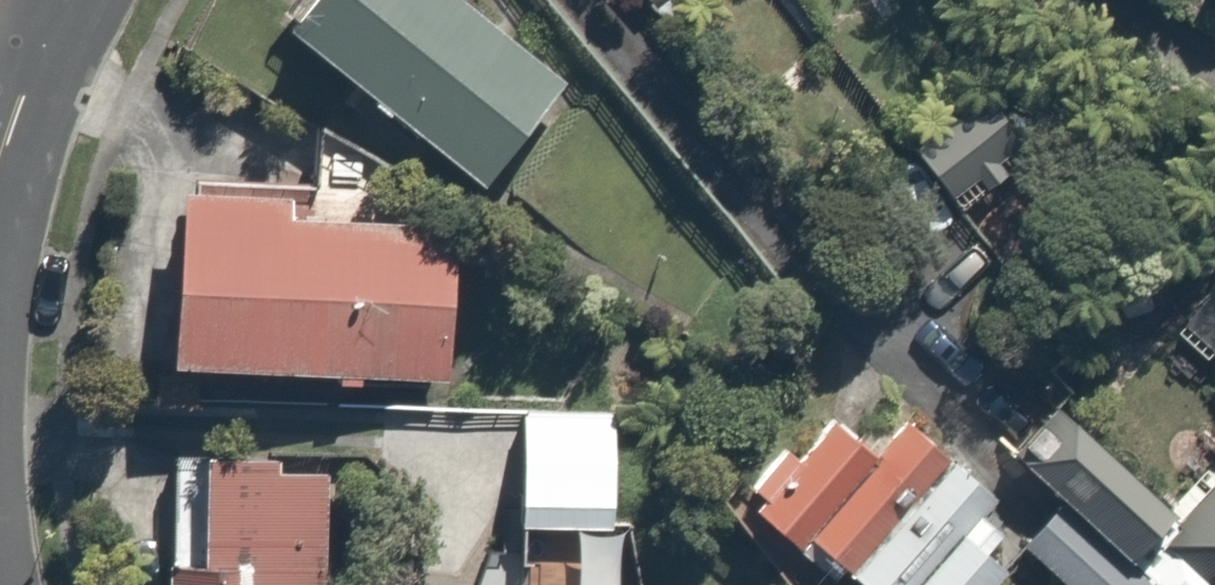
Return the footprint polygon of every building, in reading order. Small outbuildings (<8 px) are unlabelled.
[(263,9),(498,187),(577,83),(467,0),(270,0),(263,9)] [(163,190),(152,361),(440,380),(451,210),(163,190)] [(1214,341),(1214,265),(1177,304),(1214,341)] [(1008,555),(964,512),(989,485),(894,394),(854,435),(818,400),(732,490),(780,535),(791,523),(855,584),(978,584),(1008,555)] [(1149,516),(1026,398),(987,439),(1050,500),(1012,538),(1061,584),(1214,584),(1214,447),(1149,516)] [(612,406),(509,401),(504,512),(607,516),(612,406)] [(187,449),(181,584),(313,584),(319,455),(187,449)] [(481,540),(464,584),(597,584),(481,540)]
